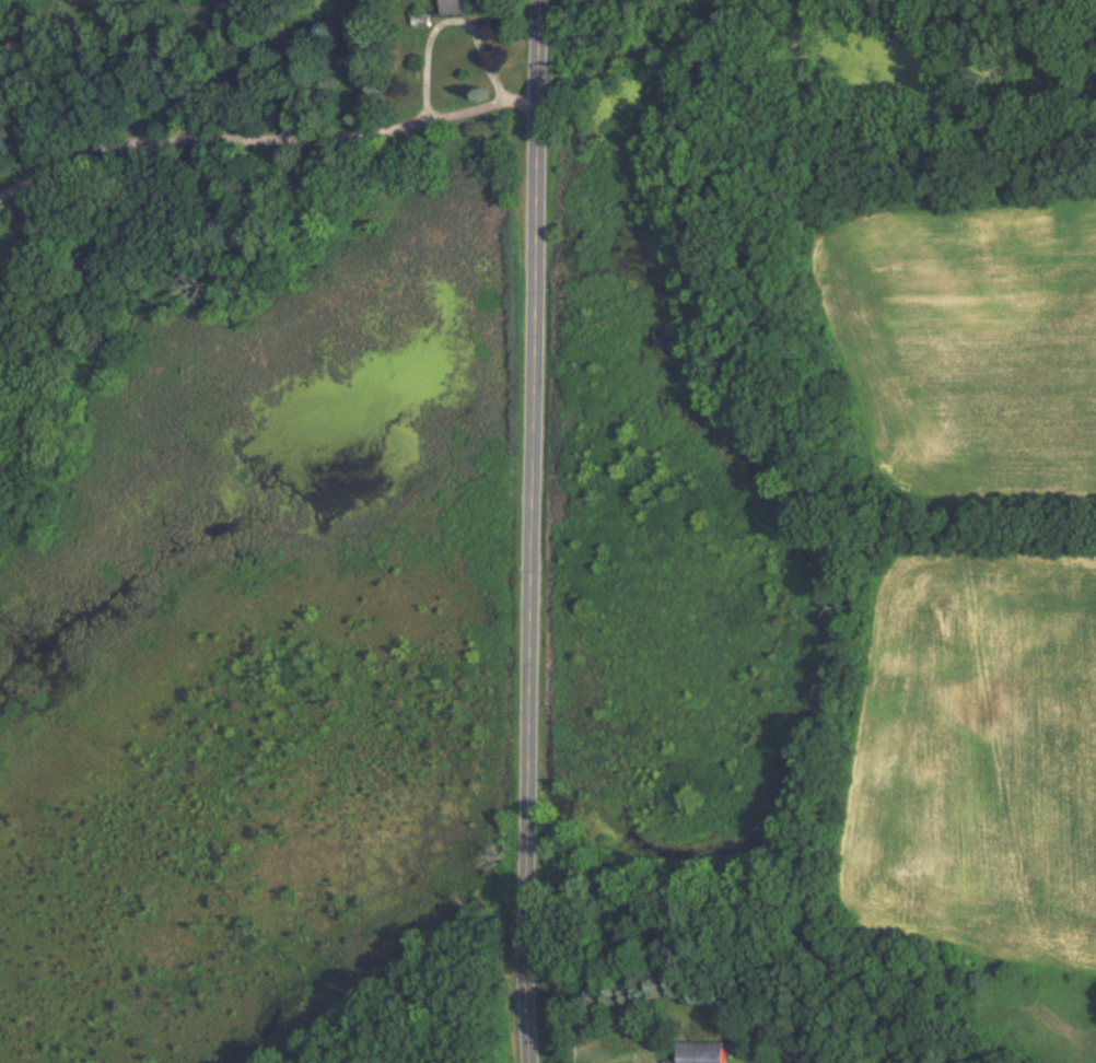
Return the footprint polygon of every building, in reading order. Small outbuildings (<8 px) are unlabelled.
[(440,14),(476,14),(476,0),(440,0),(440,14)] [(681,1042),(681,1062),(728,1062),(728,1042),(681,1042)]
